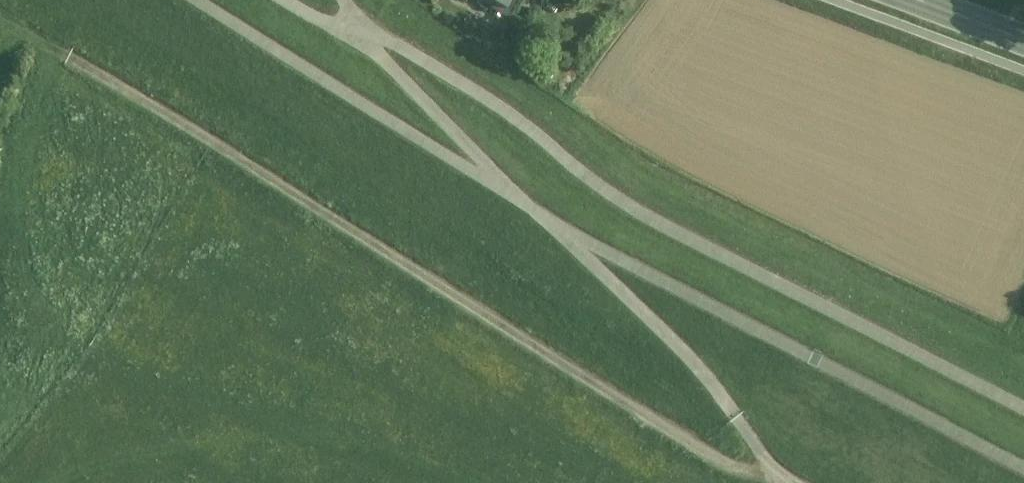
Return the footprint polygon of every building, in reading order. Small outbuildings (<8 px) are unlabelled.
[(510,19),(522,0),(479,0),(510,19)] [(535,55),(520,45),(514,55),(529,65),(535,55)]
